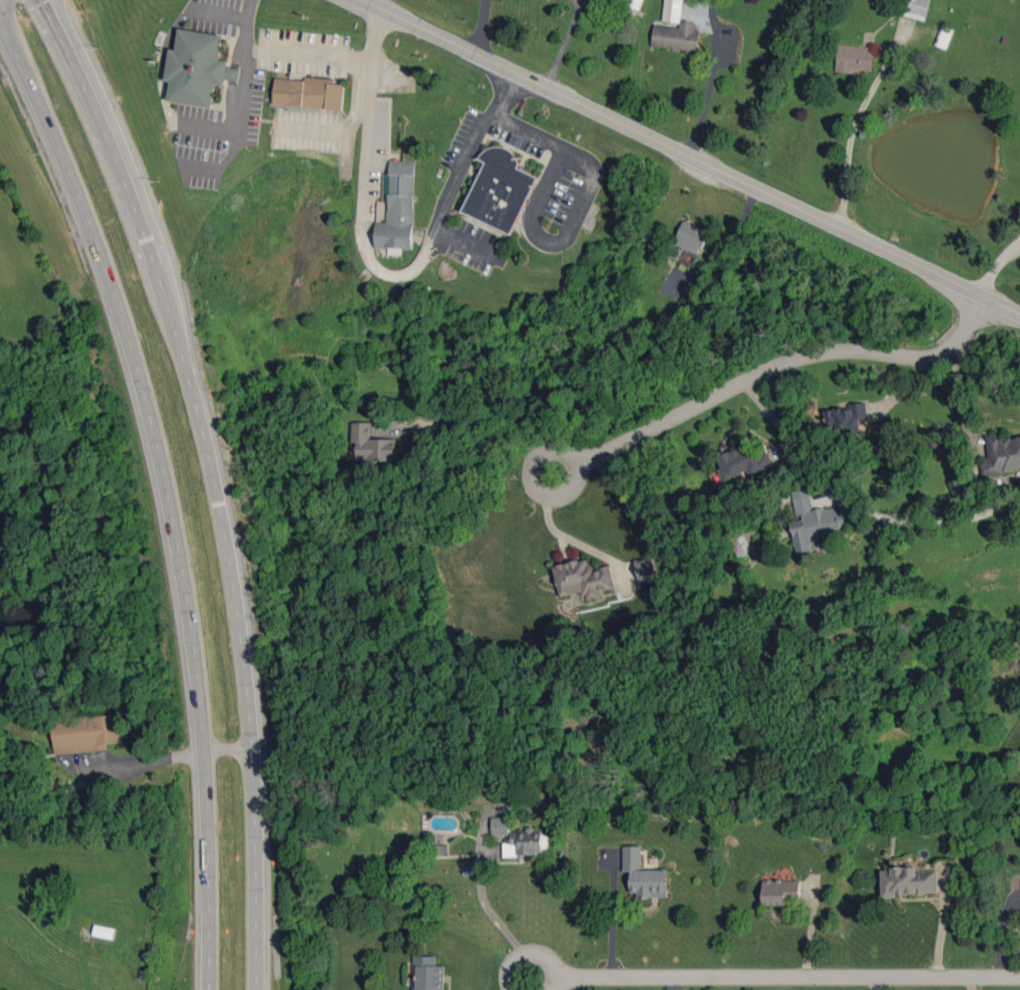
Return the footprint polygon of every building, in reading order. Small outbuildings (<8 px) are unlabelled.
[(643,0),(625,0),(623,4),(640,10),(643,0)] [(680,23),(683,0),(665,0),(662,21),(680,23)] [(925,21),(931,0),(902,0),(898,13),(925,21)] [(654,24),(652,46),(696,52),(700,24),(681,21),(680,28),(654,24)] [(954,30),(942,25),(935,45),(947,49),(954,30)] [(168,101),(212,108),(215,84),(224,85),(225,79),(239,81),(241,69),(227,67),(228,61),(220,60),(224,34),(180,28),(177,49),(170,48),(166,80),(171,81),(168,101)] [(836,71),(854,73),(854,68),(871,71),(875,48),(839,43),(836,71)] [(342,109),(344,85),(330,84),(330,79),(305,77),(305,80),(275,78),(273,105),(342,109)] [(537,176),(517,168),(521,157),(488,143),(482,160),(484,161),(463,213),(513,234),(537,176)] [(415,161),(389,160),(389,174),(384,174),(383,203),(388,203),(387,223),(376,222),(375,248),(389,248),(388,254),(402,254),(402,249),(412,249),(415,161)] [(709,232),(683,222),(674,244),(700,254),(709,232)] [(868,419),(867,403),(850,404),(850,408),(825,410),(826,430),(834,430),(834,433),(860,431),(860,420),(868,419)] [(371,422),(352,422),(352,442),(358,442),(357,460),(396,461),(397,439),(371,438),(371,422)] [(989,460),(981,461),(982,475),(1019,471),(1019,437),(1005,439),(1005,433),(987,435),(989,460)] [(748,470),(750,476),(771,467),(758,437),(716,456),(721,468),(717,469),(722,481),(748,470)] [(814,510),(809,486),(792,490),(798,519),(790,521),(797,553),(812,550),(811,545),(824,542),(823,536),(840,533),(839,526),(843,525),(839,505),(814,510)] [(750,521),(726,533),(738,557),(762,546),(750,521)] [(634,562),(640,583),(658,578),(653,557),(634,562)] [(553,565),(559,596),(580,592),(582,601),(601,597),(600,591),(615,588),(611,566),(591,570),(589,558),(553,565)] [(108,750),(107,743),(122,742),(121,715),(53,719),(55,753),(108,750)] [(509,817),(492,817),(492,835),(509,834),(509,817)] [(548,833),(534,834),(534,827),(525,827),(525,832),(510,832),(511,851),(504,851),(504,855),(549,854),(548,833)] [(439,855),(448,855),(448,845),(429,845),(429,855),(439,855)] [(668,869),(642,870),(642,846),(623,846),(624,871),(630,871),(631,896),(668,896),(668,869)] [(937,870),(917,870),(917,868),(882,868),(882,895),(937,894),(937,870)] [(802,881),(763,880),(762,904),(787,905),(787,899),(801,900),(802,881)] [(414,955),(413,989),(444,989),(445,966),(437,965),(437,956),(414,955)]
